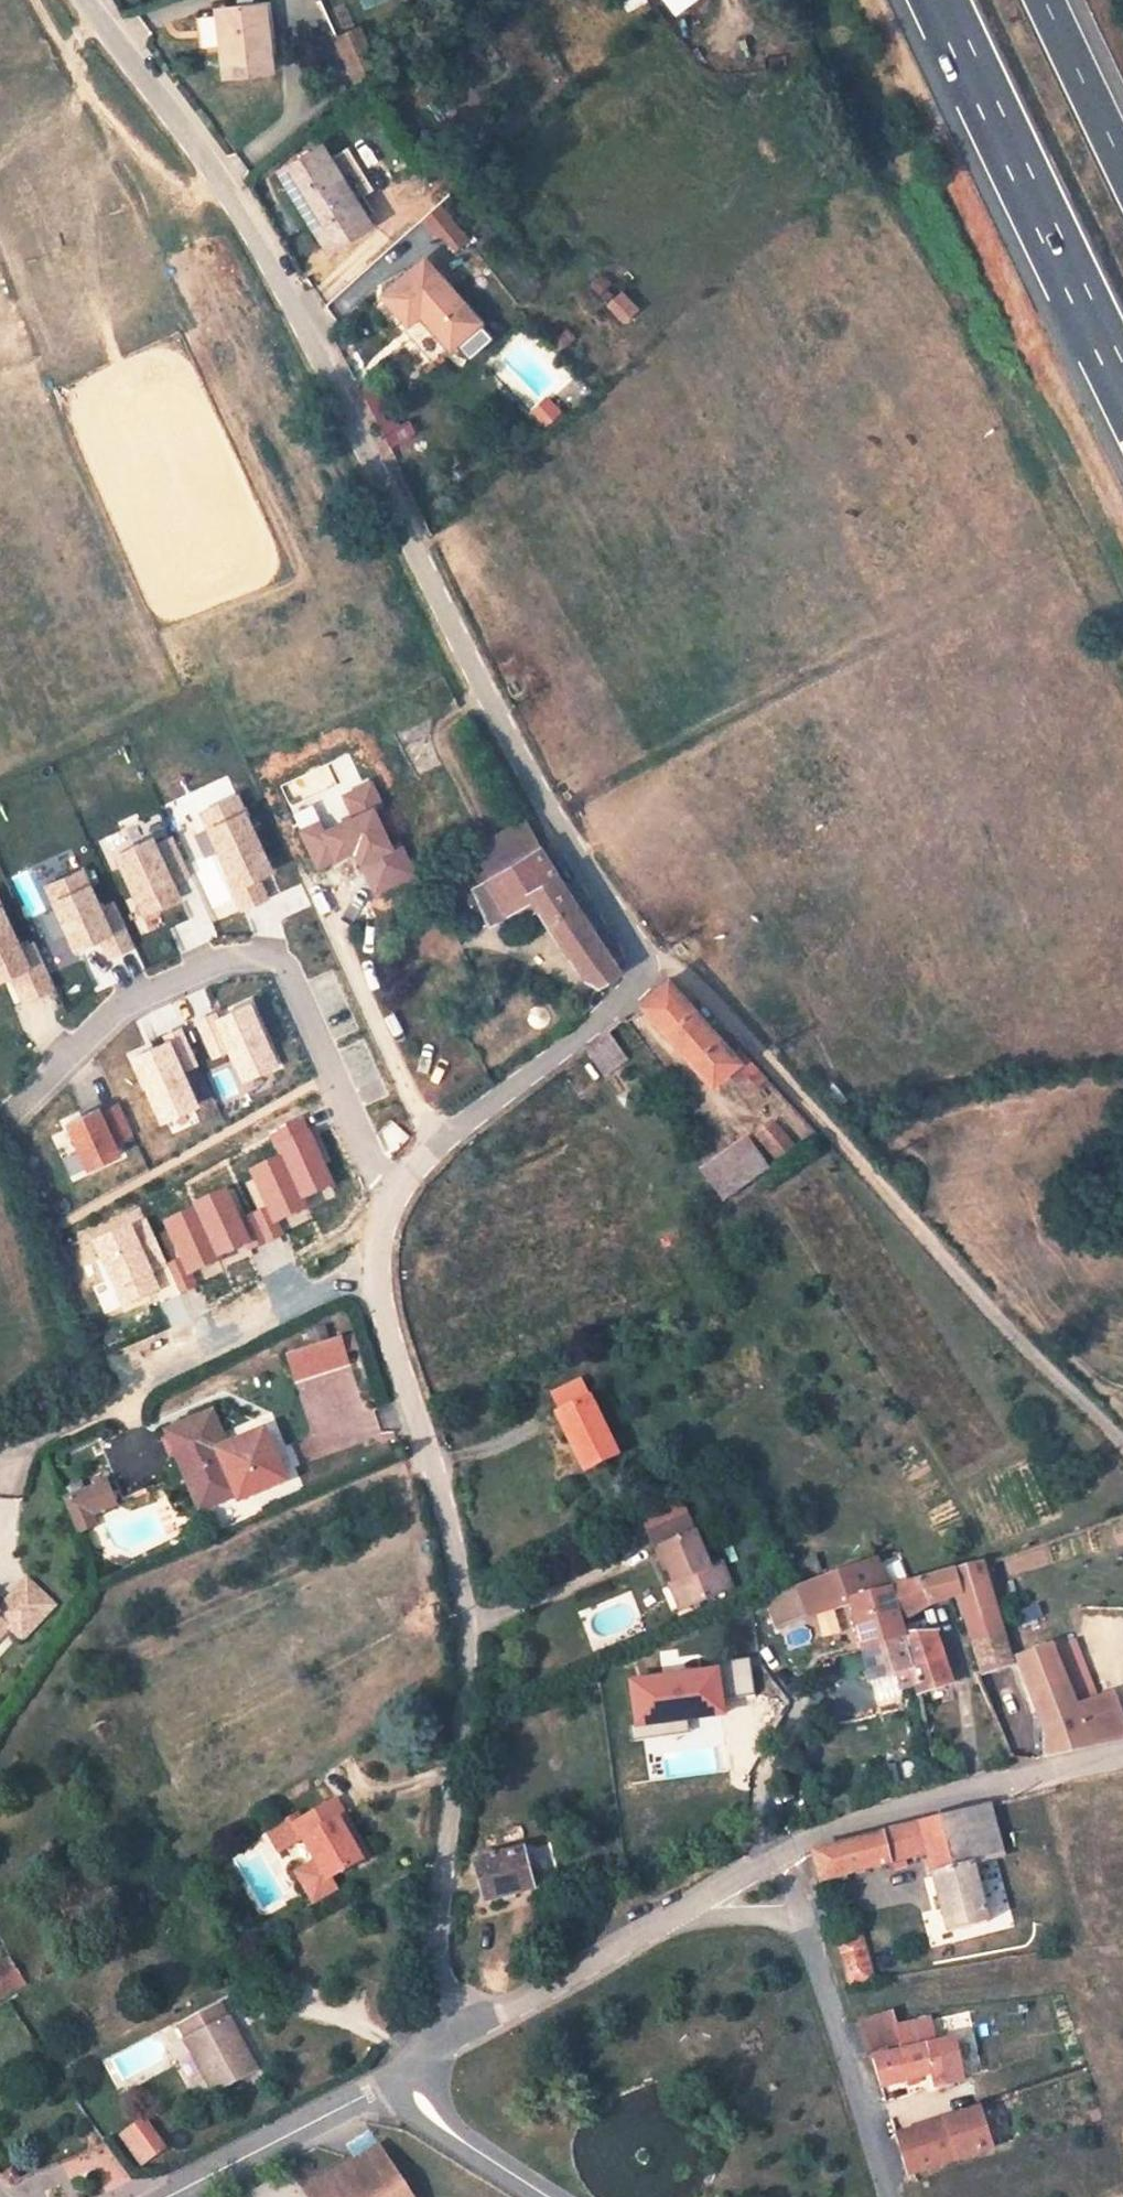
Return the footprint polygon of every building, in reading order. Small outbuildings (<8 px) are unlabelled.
[(223,70),(271,69),(268,0),(219,0),(223,70)] [(696,0),(659,0),(673,18),(696,0)] [(346,82),(374,75),(363,26),(334,33),(346,82)] [(316,251),(356,227),(313,147),(272,170),(316,251)] [(423,218),(451,254),(469,240),(441,204),(423,218)] [(414,266),(368,301),(392,329),(405,318),(434,352),(466,327),(414,266)] [(238,912),(282,893),(239,795),(131,843),(125,829),(102,839),(137,920),(196,894),(189,877),(217,865),(238,912)] [(585,977),(598,987),(617,972),(536,846),(521,822),(472,853),(488,877),(477,885),(501,930),(539,907),(585,977)] [(135,948),(115,899),(100,905),(84,867),(41,885),(51,911),(41,916),(56,951),(66,946),(69,955),(99,943),(106,960),(135,948)] [(5,979),(15,1005),(55,989),(33,935),(18,941),(0,896),(0,981),(5,979)] [(759,1085),(774,1072),(748,1044),(743,1047),(680,980),(653,1001),(723,1079),(740,1065),(759,1085)] [(223,1054),(241,1085),(282,1062),(246,997),(192,1027),(211,1061),(223,1054)] [(652,1045),(631,1019),(594,1048),(615,1074),(652,1045)] [(134,1055),(161,1123),(196,1109),(169,1041),(134,1055)] [(116,1142),(133,1134),(117,1098),(62,1123),(85,1174),(122,1157),(116,1142)] [(785,1115),(769,1128),(793,1157),(809,1142),(785,1115)] [(764,1143),(719,1173),(734,1196),(779,1165),(764,1143)] [(300,1198),(328,1188),(315,1152),(151,1213),(180,1289),(191,1285),(186,1271),(310,1225),(300,1198)] [(145,1220),(131,1225),(146,1264),(161,1259),(145,1220)] [(87,1244),(117,1310),(158,1292),(129,1226),(87,1244)] [(341,1333),(288,1350),(295,1374),(348,1357),(341,1333)] [(591,1379),(561,1389),(568,1410),(563,1411),(587,1471),(621,1459),(591,1379)] [(211,1406),(166,1426),(201,1505),(237,1490),(239,1496),(285,1476),(264,1427),(227,1442),(211,1406)] [(105,1475),(65,1493),(79,1526),(95,1519),(89,1506),(114,1495),(105,1475)] [(652,1562),(659,1559),(675,1592),(680,1590),(691,1614),(732,1596),(721,1571),(708,1577),(686,1526),(644,1543),(652,1562)] [(892,1590),(879,1564),(795,1597),(774,1605),(783,1630),(851,1607),(872,1686),(894,1681),(911,1677),(918,1673),(910,1645),(902,1618),(892,1590)] [(50,1592),(19,1567),(0,1587),(0,1629),(11,1616),(21,1625),(50,1592)] [(995,1573),(929,1584),(892,1590),(902,1618),(963,1608),(972,1653),(983,1651),(989,1682),(997,1680),(1029,1673),(1028,1671),(1024,1661),(1012,1662),(995,1573)] [(680,1590),(675,1592),(668,1596),(678,1620),(691,1614),(680,1590)] [(911,1677),(914,1690),(916,1701),(948,1692),(936,1639),(910,1645),(918,1673),(911,1677)] [(972,1653),(979,1684),(989,1682),(983,1651),(972,1653)] [(1054,1760),(1054,1762),(1122,1750),(1122,1697),(1084,1704),(1075,1660),(1028,1671),(1029,1673),(1050,1726),(1053,1743),(1054,1760)] [(750,1664),(625,1679),(631,1730),(726,1718),(723,1699),(754,1695),(750,1664)] [(914,1690),(911,1677),(894,1681),(897,1694),(914,1690)] [(1008,1711),(997,1680),(989,1682),(979,1684),(990,1716),(1008,1711)] [(999,1860),(986,1807),(813,1854),(821,1884),(921,1857),(943,1937),(979,1928),(964,1869),(999,1860)] [(334,1811),(291,1836),(323,1891),(358,1870),(336,1832),(343,1828),(334,1811)] [(336,1832),(358,1870),(364,1866),(343,1828),(336,1832)] [(527,1892),(516,1855),(467,1870),(479,1906),(527,1892)] [(838,1944),(850,1986),(871,1983),(869,1970),(858,1938),(838,1944)] [(0,1963),(0,1997),(24,1984),(9,1957),(0,1963)] [(251,2079),(212,2009),(170,2032),(209,2102),(251,2079)] [(950,2042),(870,2059),(880,2090),(928,2080),(930,2087),(959,2080),(950,2042)] [(939,2121),(893,2136),(903,2175),(952,2161),(955,2170),(972,2165),(963,2149),(946,2146),(939,2121)] [(137,2166),(154,2154),(135,2126),(118,2138),(137,2166)] [(380,2134),(304,2184),(313,2196),(422,2196),(380,2134)]
